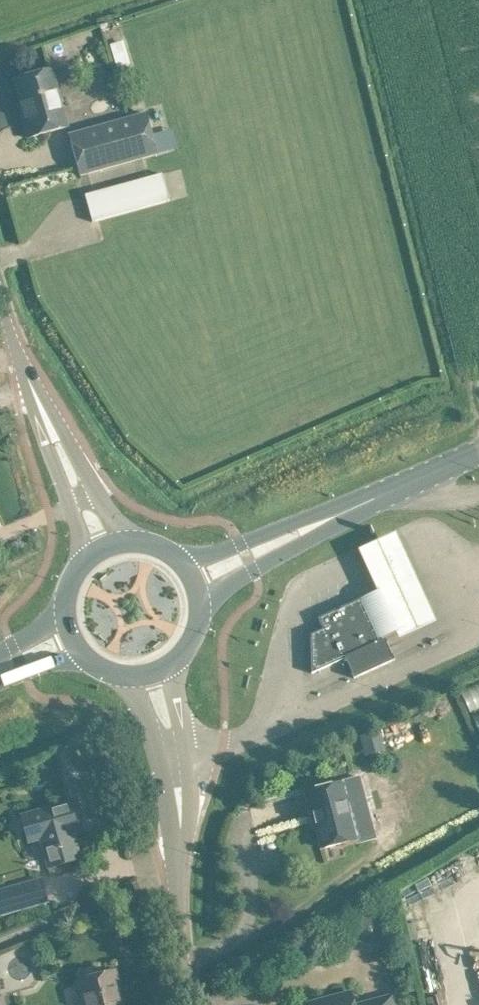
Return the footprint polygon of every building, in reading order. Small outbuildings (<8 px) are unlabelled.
[(107,22),(100,24),(102,31),(109,29),(107,22)] [(122,41),(109,45),(123,86),(136,81),(122,41)] [(25,117),(21,118),(27,138),(67,127),(52,70),(15,80),(25,117)] [(164,135),(153,138),(146,111),(68,134),(80,177),(158,154),(157,149),(167,146),(164,135)] [(170,147),(188,146),(187,127),(170,127),(170,147)] [(162,174),(85,196),(92,222),(169,200),(162,174)] [(395,532),(358,549),(363,563),(376,591),(362,597),(380,638),(394,631),(397,639),(436,621),(402,548),(395,532)] [(381,639),(363,600),(339,610),(338,610),(319,618),(324,629),(312,635),(313,674),(346,659),(349,668),(355,679),(395,661),(390,650),(386,640),(382,641),(381,639)] [(379,729),(359,735),(363,750),(383,744),(379,729)] [(344,783),(305,793),(306,794),(311,817),(312,818),(312,819),(315,818),(323,849),(356,840),(350,815),(352,815),(369,811),(360,778),(344,783)] [(50,807),(20,817),(29,845),(38,842),(47,869),(61,864),(80,859),(70,823),(74,822),(69,802),(50,807)] [(469,870),(470,898),(478,898),(478,869),(469,870)] [(47,902),(41,880),(0,892),(0,911),(1,915),(47,902)] [(362,913),(355,942),(379,948),(386,919),(362,913)] [(78,980),(85,1004),(122,1004),(117,989),(120,988),(115,970),(78,980)] [(350,993),(307,1004),(308,1004),(353,1004),(350,993)] [(366,1004),(395,1004),(393,995),(366,1002),(366,1004)]
